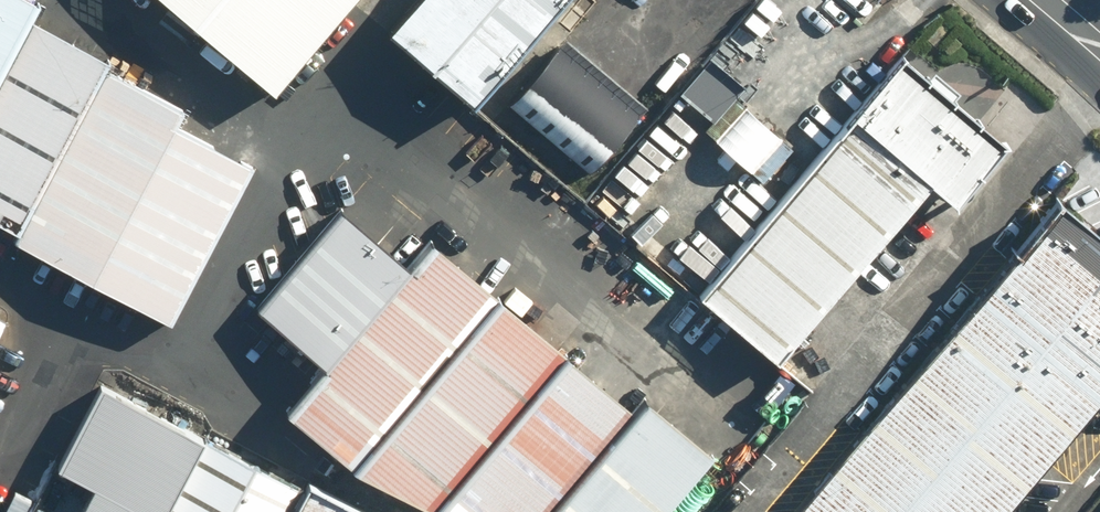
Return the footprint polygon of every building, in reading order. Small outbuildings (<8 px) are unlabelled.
[(20,233),(15,242),(162,321),(246,166),(173,126),(181,112),(105,71),(110,62),(29,19),(40,0),(0,0),(0,223),(20,233)] [(264,95),(347,0),(153,0),(264,95)] [(370,40),(463,120),(568,0),(405,0),(370,40)] [(645,107),(577,48),(518,117),(585,175),(645,107)] [(714,50),(681,87),(714,116),(747,79),(714,50)] [(998,145),(900,61),(701,291),(777,357),(928,182),(950,200),(998,145)] [(1053,208),(792,511),(1003,511),(1099,399),(1099,240),(1053,208)] [(434,236),(289,410),(350,464),(446,511),(664,511),(705,465),(434,236)] [(107,378),(60,468),(95,487),(82,511),(361,511),(107,378)]
